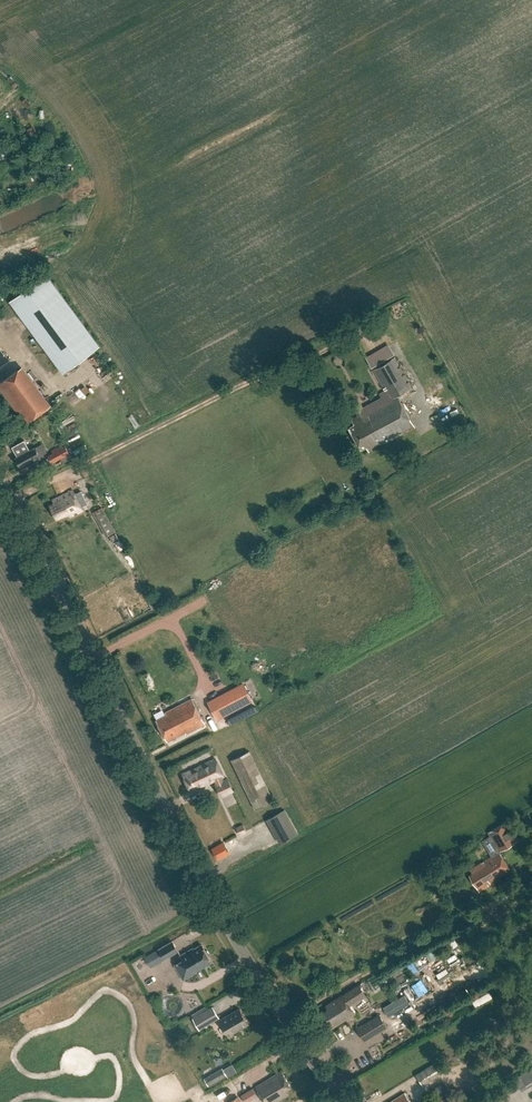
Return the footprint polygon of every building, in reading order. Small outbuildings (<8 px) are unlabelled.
[(100,346),(81,321),(46,273),(9,300),(63,373),(100,346)] [(9,360),(0,347),(0,367),(9,360)] [(361,449),(366,446),(369,451),(415,426),(397,395),(412,387),(395,358),(373,370),(390,398),(364,413),(358,402),(352,405),(358,416),(352,419),(354,424),(349,427),(361,449)] [(26,424),(47,408),(18,369),(0,382),(0,389),(26,424)] [(24,440),(12,447),(17,456),(16,457),(15,457),(16,459),(16,461),(18,464),(19,465),(21,467),(21,466),(31,460),(33,463),(41,458),(40,456),(47,452),(42,443),(35,447),(30,450),(24,440)] [(48,456),(51,462),(69,452),(64,444),(57,447),(59,450),(48,456)] [(57,518),(68,513),(69,516),(83,510),(73,490),(52,500),(54,503),(50,505),(56,519),(57,518)] [(115,532),(102,507),(96,511),(109,535),(115,532)] [(243,683),(207,702),(217,720),(252,702),(243,683)] [(155,717),(166,741),(185,732),(185,733),(204,724),(204,725),(204,724),(191,699),(155,717)] [(232,759),(255,807),(273,799),(249,751),(232,759)] [(192,787),(194,790),(215,780),(217,783),(223,780),(221,777),(223,775),(215,759),(182,776),(189,789),(192,787)] [(217,783),(215,784),(221,796),(233,790),(227,778),(223,780),(217,783)] [(267,818),(279,842),(298,832),(286,808),(267,818)] [(488,832),(499,851),(518,839),(507,821),(488,832)] [(229,852),(224,843),(212,849),(218,858),(229,852)] [(499,851),(470,869),(473,872),(469,875),(479,892),(488,886),(487,884),(510,870),(499,851)] [(144,955),(151,966),(179,949),(173,939),(144,955)] [(421,947),(425,957),(434,953),(430,943),(421,947)] [(207,949),(205,949),(202,944),(189,952),(187,950),(179,954),(183,961),(175,966),(183,979),(195,972),(194,970),(211,960),(208,955),(209,953),(207,949)] [(486,969),(484,960),(470,962),(472,972),(486,969)] [(409,978),(401,982),(408,997),(416,993),(409,978)] [(319,1013),(329,1028),(354,1012),(349,1004),(365,994),(358,983),(323,1005),(326,1009),(319,1013)] [(404,993),(382,1006),(387,1015),(409,1002),(404,993)] [(187,997),(190,1004),(199,1000),(196,994),(187,997)] [(193,1018),(200,1029),(220,1017),(213,1005),(193,1018)] [(219,1019),(228,1034),(248,1023),(239,1008),(219,1019)] [(355,1027),(363,1040),(386,1025),(378,1012),(355,1027)] [(415,1074),(422,1085),(443,1072),(437,1061),(415,1074)] [(527,1088),(531,1085),(531,1068),(520,1075),(527,1088)] [(226,1075),(222,1069),(205,1079),(208,1085),(226,1075)] [(266,1101),(275,1101),(289,1093),(287,1089),(291,1087),(281,1071),(256,1086),(266,1101)] [(239,1095),(244,1101),(246,1101),(257,1095),(252,1087),(239,1095)] [(437,1096),(441,1101),(454,1101),(460,1099),(453,1087),(437,1096)] [(404,1092),(388,1101),(410,1101),(404,1092)]
